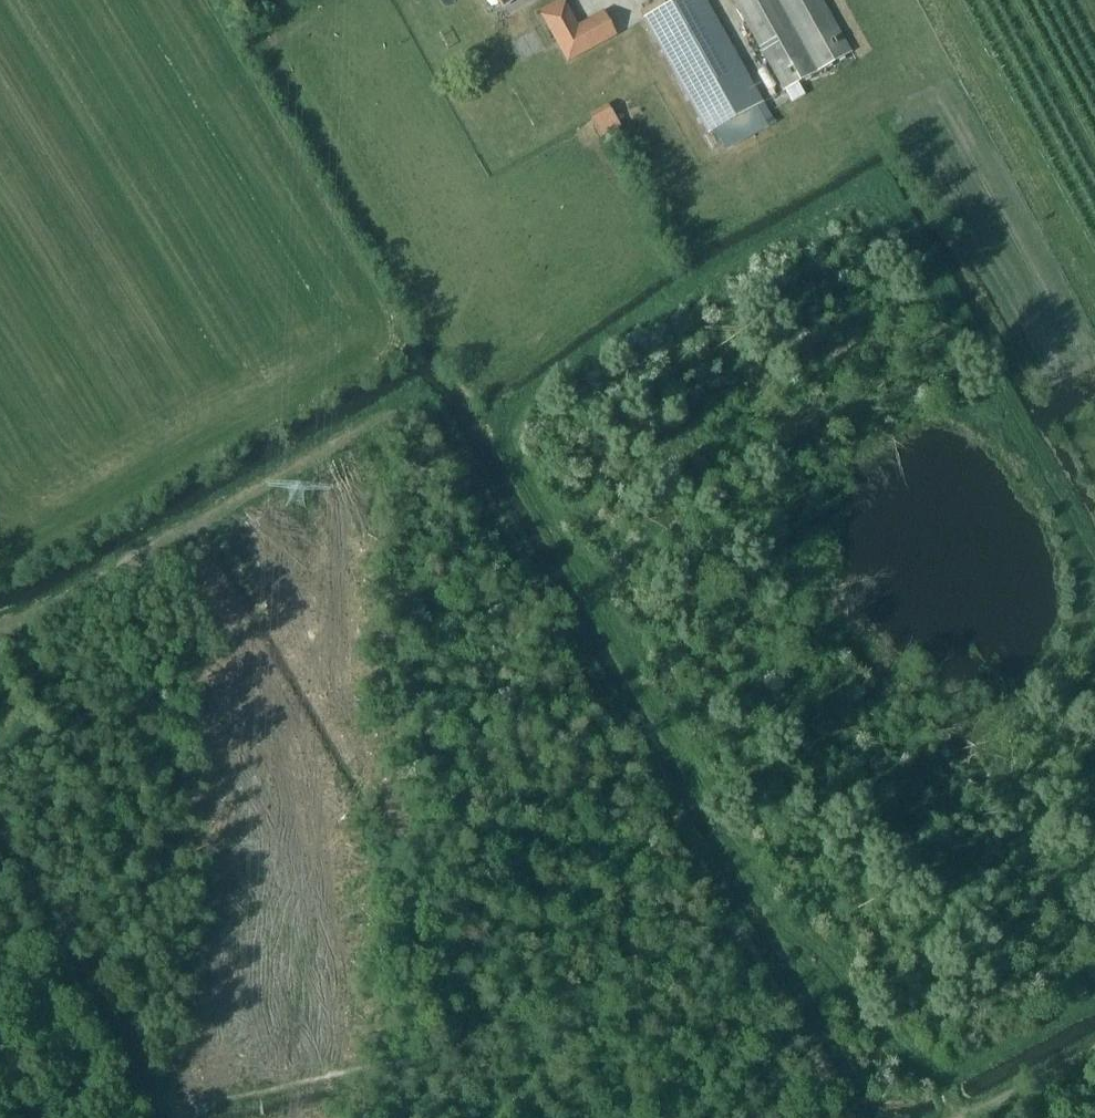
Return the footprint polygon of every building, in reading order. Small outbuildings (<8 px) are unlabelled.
[(704,0),(678,0),(644,19),(707,133),(762,102),(704,0)] [(758,45),(783,90),(850,52),(821,0),(733,0),(758,45)] [(615,36),(604,16),(556,43),(567,62),(615,36)] [(797,83),(784,90),(791,102),(804,95),(797,83)] [(599,138),(619,127),(608,108),(589,118),(599,138)]
